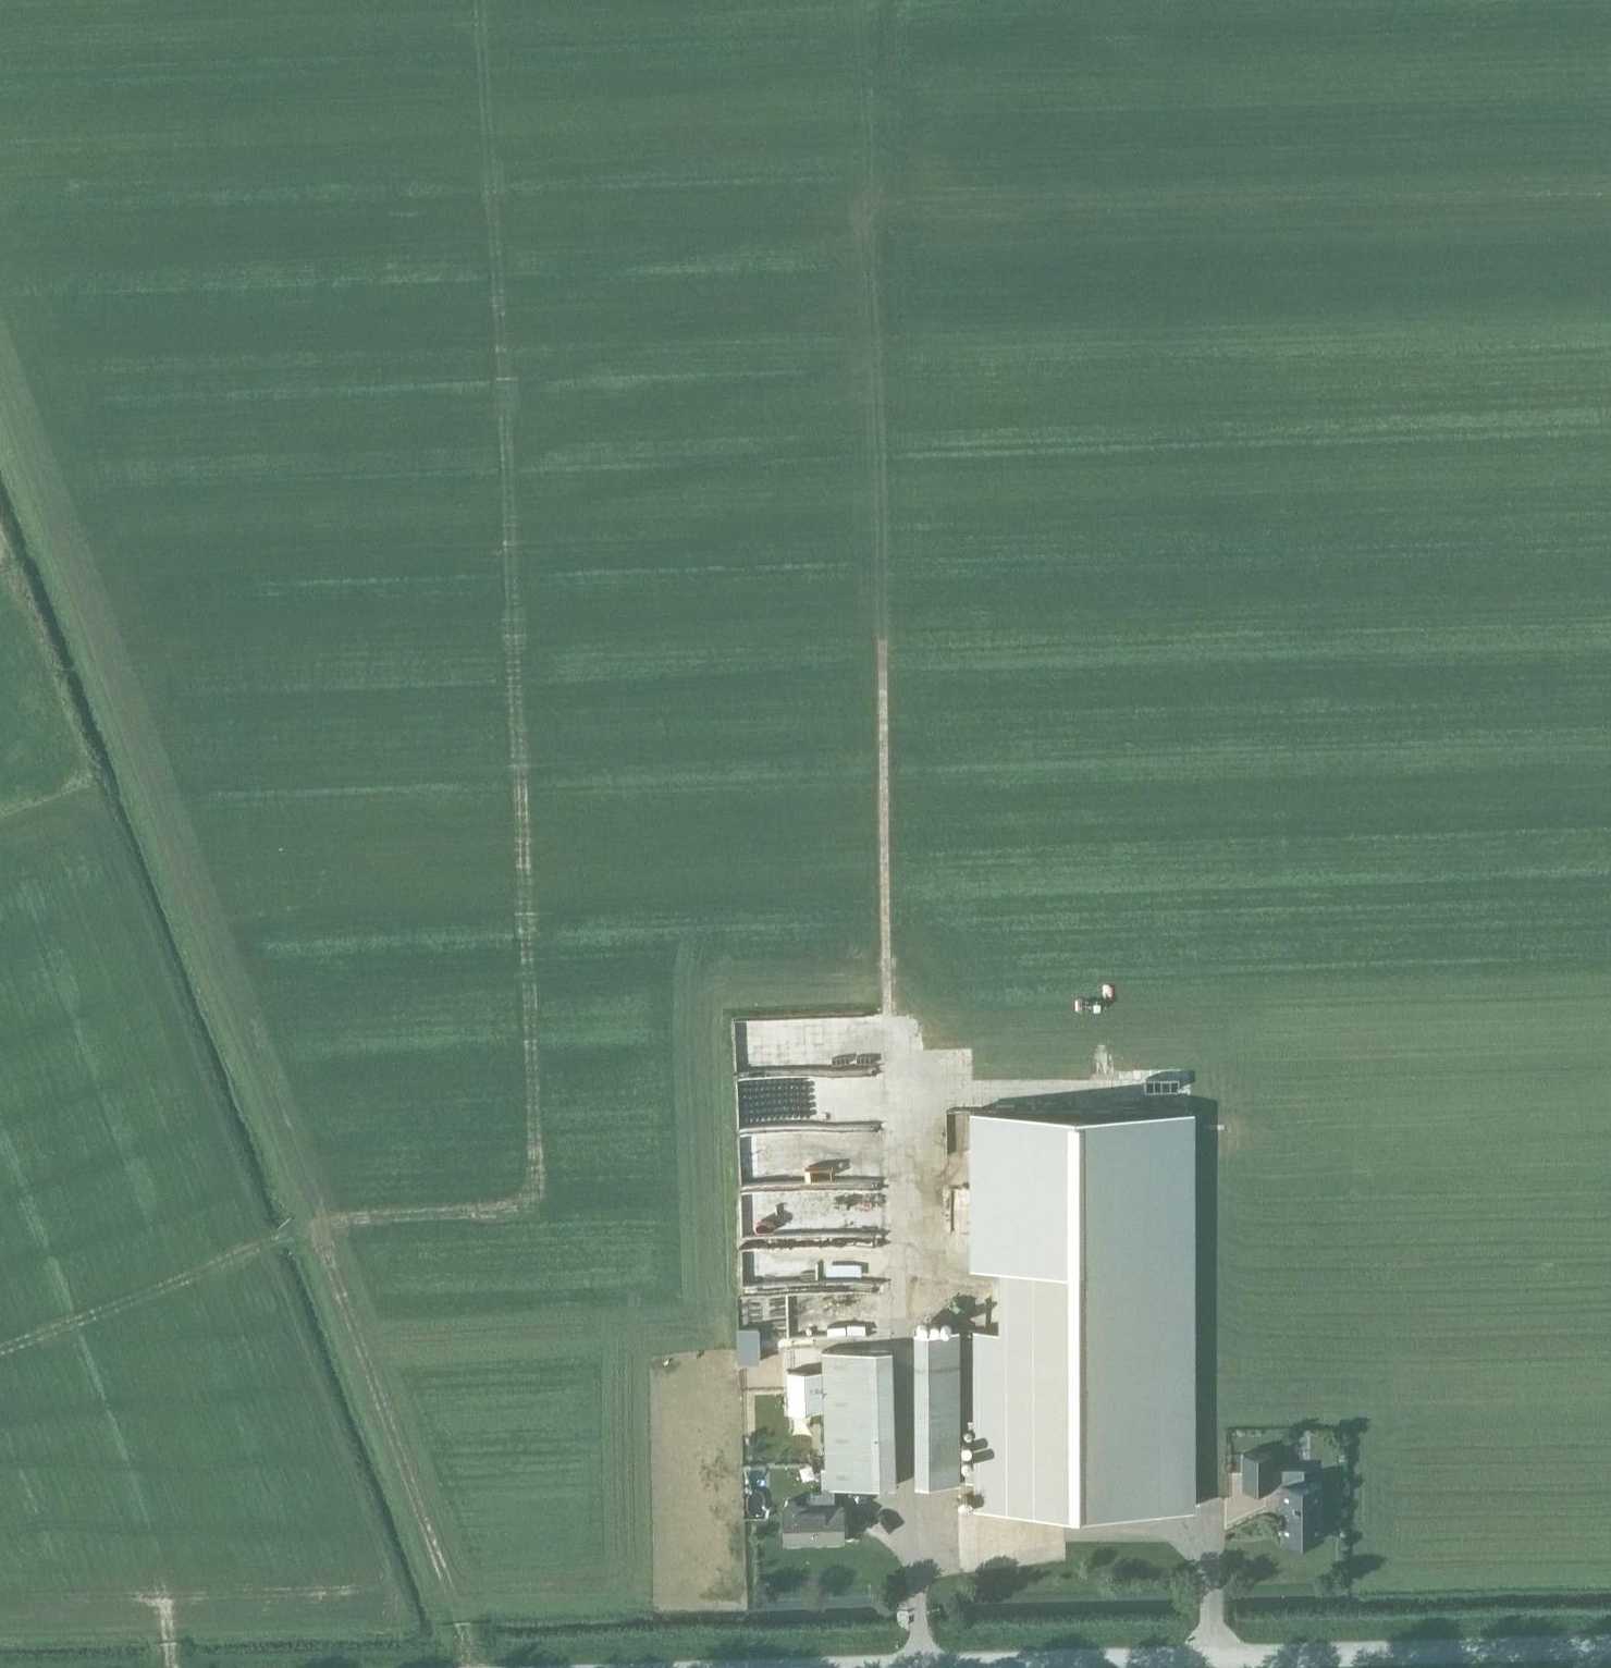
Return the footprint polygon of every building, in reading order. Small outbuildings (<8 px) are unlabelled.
[(999,1263),(999,1330),(973,1330),(971,1511),(1197,1512),(1200,1115),(974,1113),(973,1263),(999,1263)] [(959,1484),(958,1330),(914,1330),(915,1484),(959,1484)] [(894,1486),(890,1348),(809,1351),(813,1480),(809,1481),(809,1505),(796,1506),(795,1502),(793,1500),(786,1500),(784,1503),(784,1507),(783,1507),(783,1528),(779,1529),(779,1537),(783,1539),(783,1541),(842,1539),(841,1504),(833,1505),(833,1487),(894,1486)] [(1282,1507),(1282,1538),(1320,1538),(1319,1484),(1303,1484),(1303,1468),(1271,1468),(1271,1453),(1243,1453),(1243,1487),(1271,1487),(1271,1486),(1280,1485),(1280,1507),(1282,1507)]
